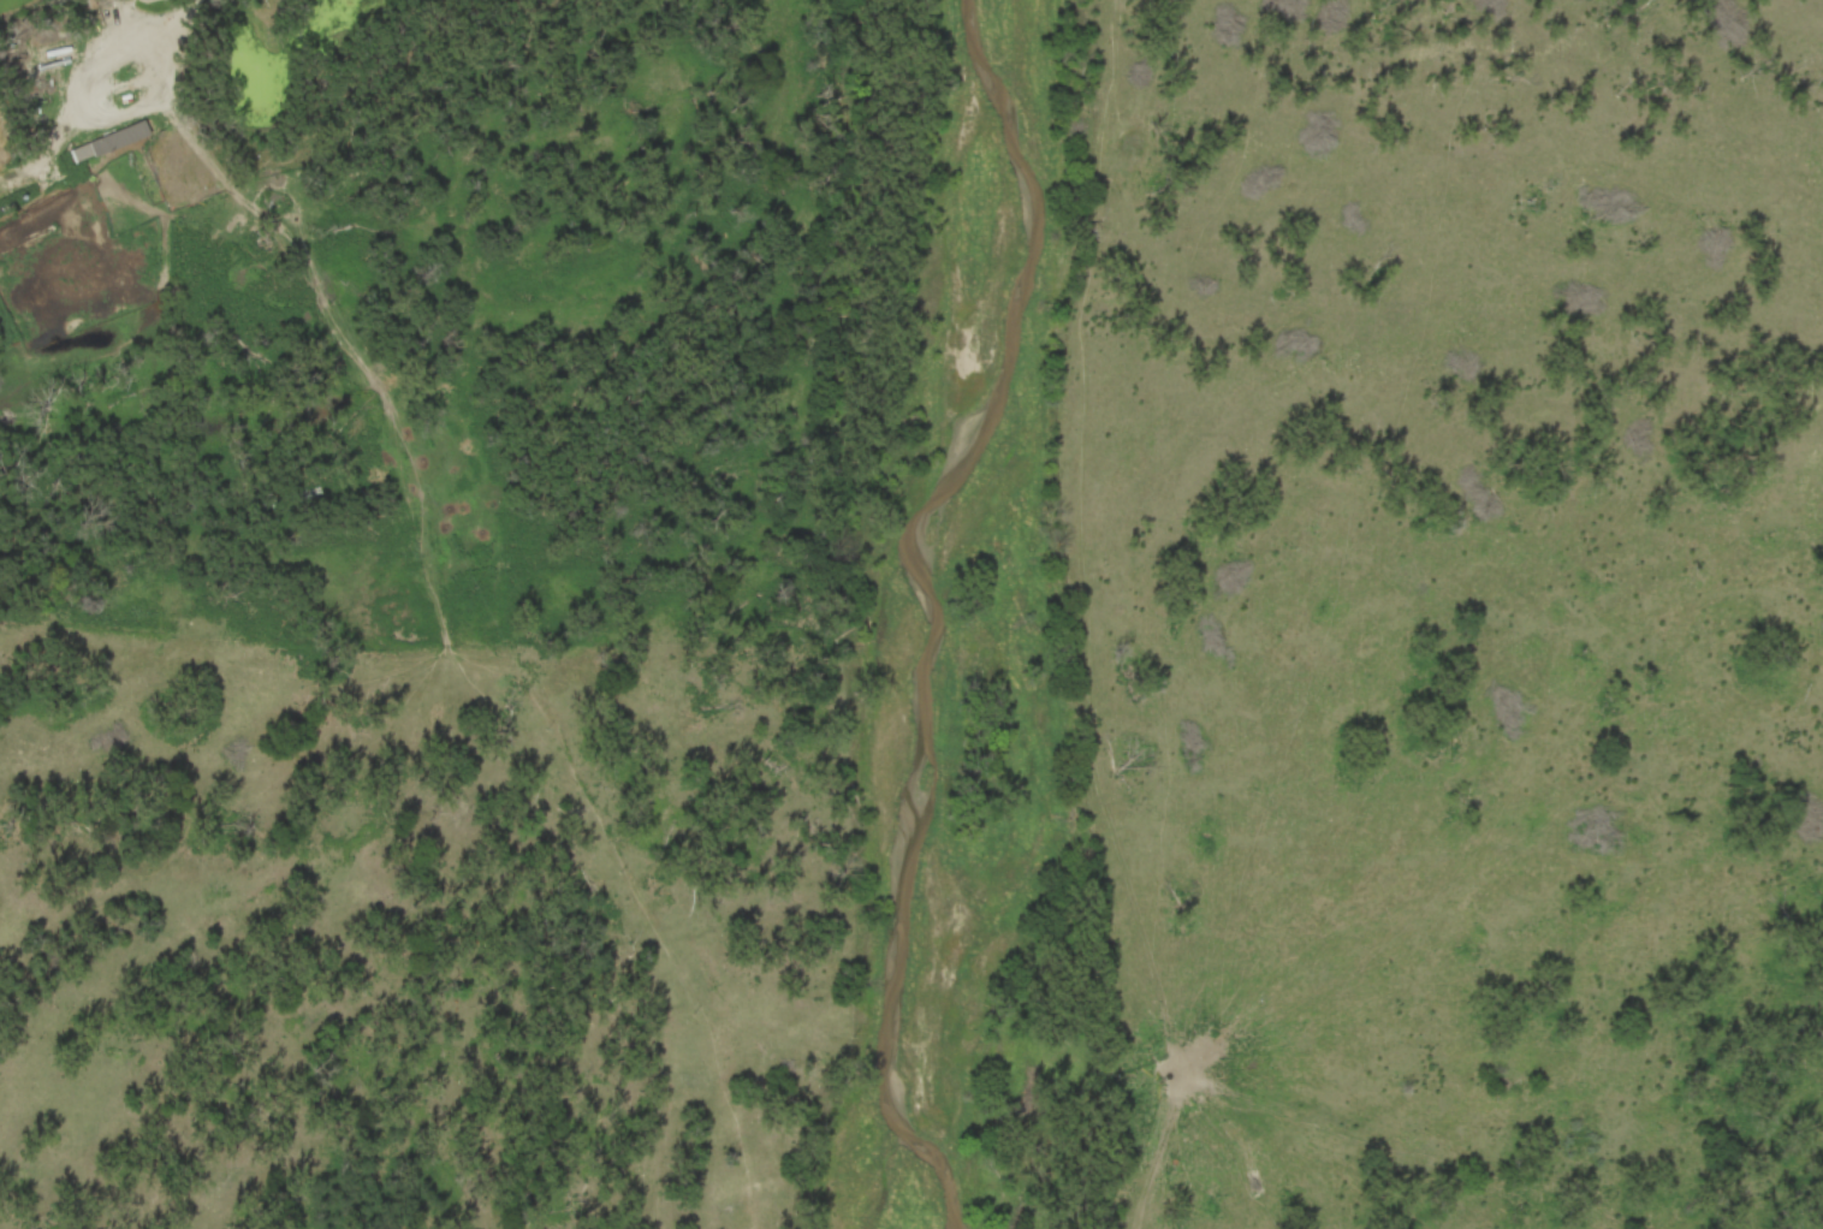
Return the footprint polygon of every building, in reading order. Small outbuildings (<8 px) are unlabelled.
[(70,151),(75,162),(93,154),(88,143),(70,151)]
